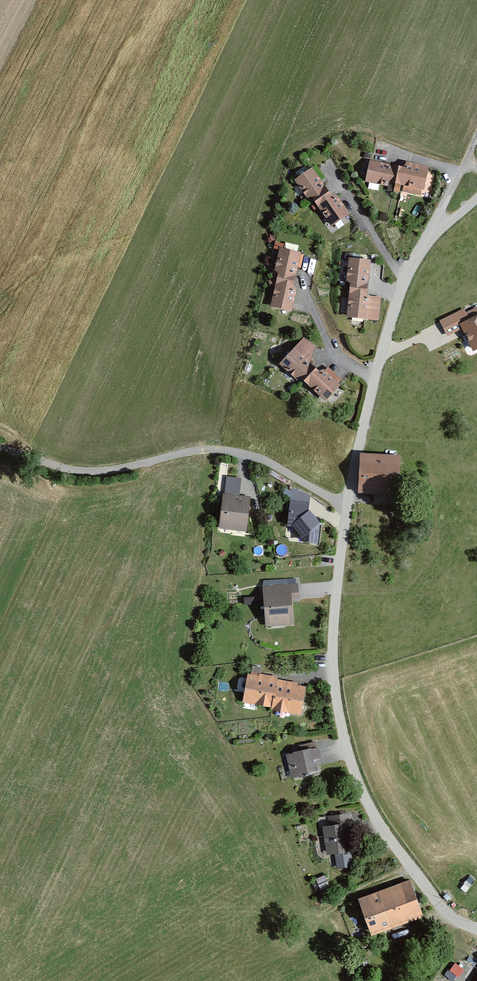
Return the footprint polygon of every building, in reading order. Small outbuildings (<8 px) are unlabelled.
[(395,187),(399,166),(370,160),(366,181),(395,187)] [(428,172),(399,166),(395,187),(421,192),(422,188),(424,189),(428,172)] [(330,193),(313,168),(296,180),(313,204),(315,203),(330,193)] [(330,193),(315,203),(332,226),(349,214),(335,195),(331,195),(330,193)] [(301,253),(280,248),(275,269),(278,272),(277,276),(294,281),(301,253)] [(370,260),(349,258),(347,280),(350,283),(350,287),(368,288),(370,260)] [(294,281),(277,276),(271,306),(292,310),(297,288),(293,285),(294,281)] [(368,288),(350,287),(347,317),(379,320),(381,298),(370,297),(368,295),(368,288)] [(436,320),(444,339),(462,331),(474,357),(476,355),(476,302),(436,320)] [(304,337),(279,364),(296,380),(299,376),(305,381),(315,367),(310,361),(315,345),(304,337)] [(315,367),(305,381),(326,400),(340,385),(323,370),(319,371),(315,367)] [(399,456),(362,455),(361,492),(398,493),(399,456)] [(250,497),(223,494),(219,527),(246,531),(250,497)] [(310,501),(291,499),(288,525),(293,527),(301,536),(301,541),(319,543),(320,523),(308,511),(310,501)] [(299,584),(262,586),(265,627),(294,625),(292,599),(300,598),(299,584)] [(277,680),(248,674),(243,701),(272,707),(277,680)] [(298,683),(277,680),(272,707),(301,713),(306,687),(297,686),(298,683)] [(319,748),(286,755),(291,779),(318,773),(315,762),(322,760),(319,748)] [(344,813),(327,815),(329,823),(322,824),(327,854),(334,852),(336,867),(353,864),(344,813)] [(410,880),(358,898),(371,935),(423,917),(410,880)] [(445,973),(455,980),(464,967),(455,961),(445,973)]
